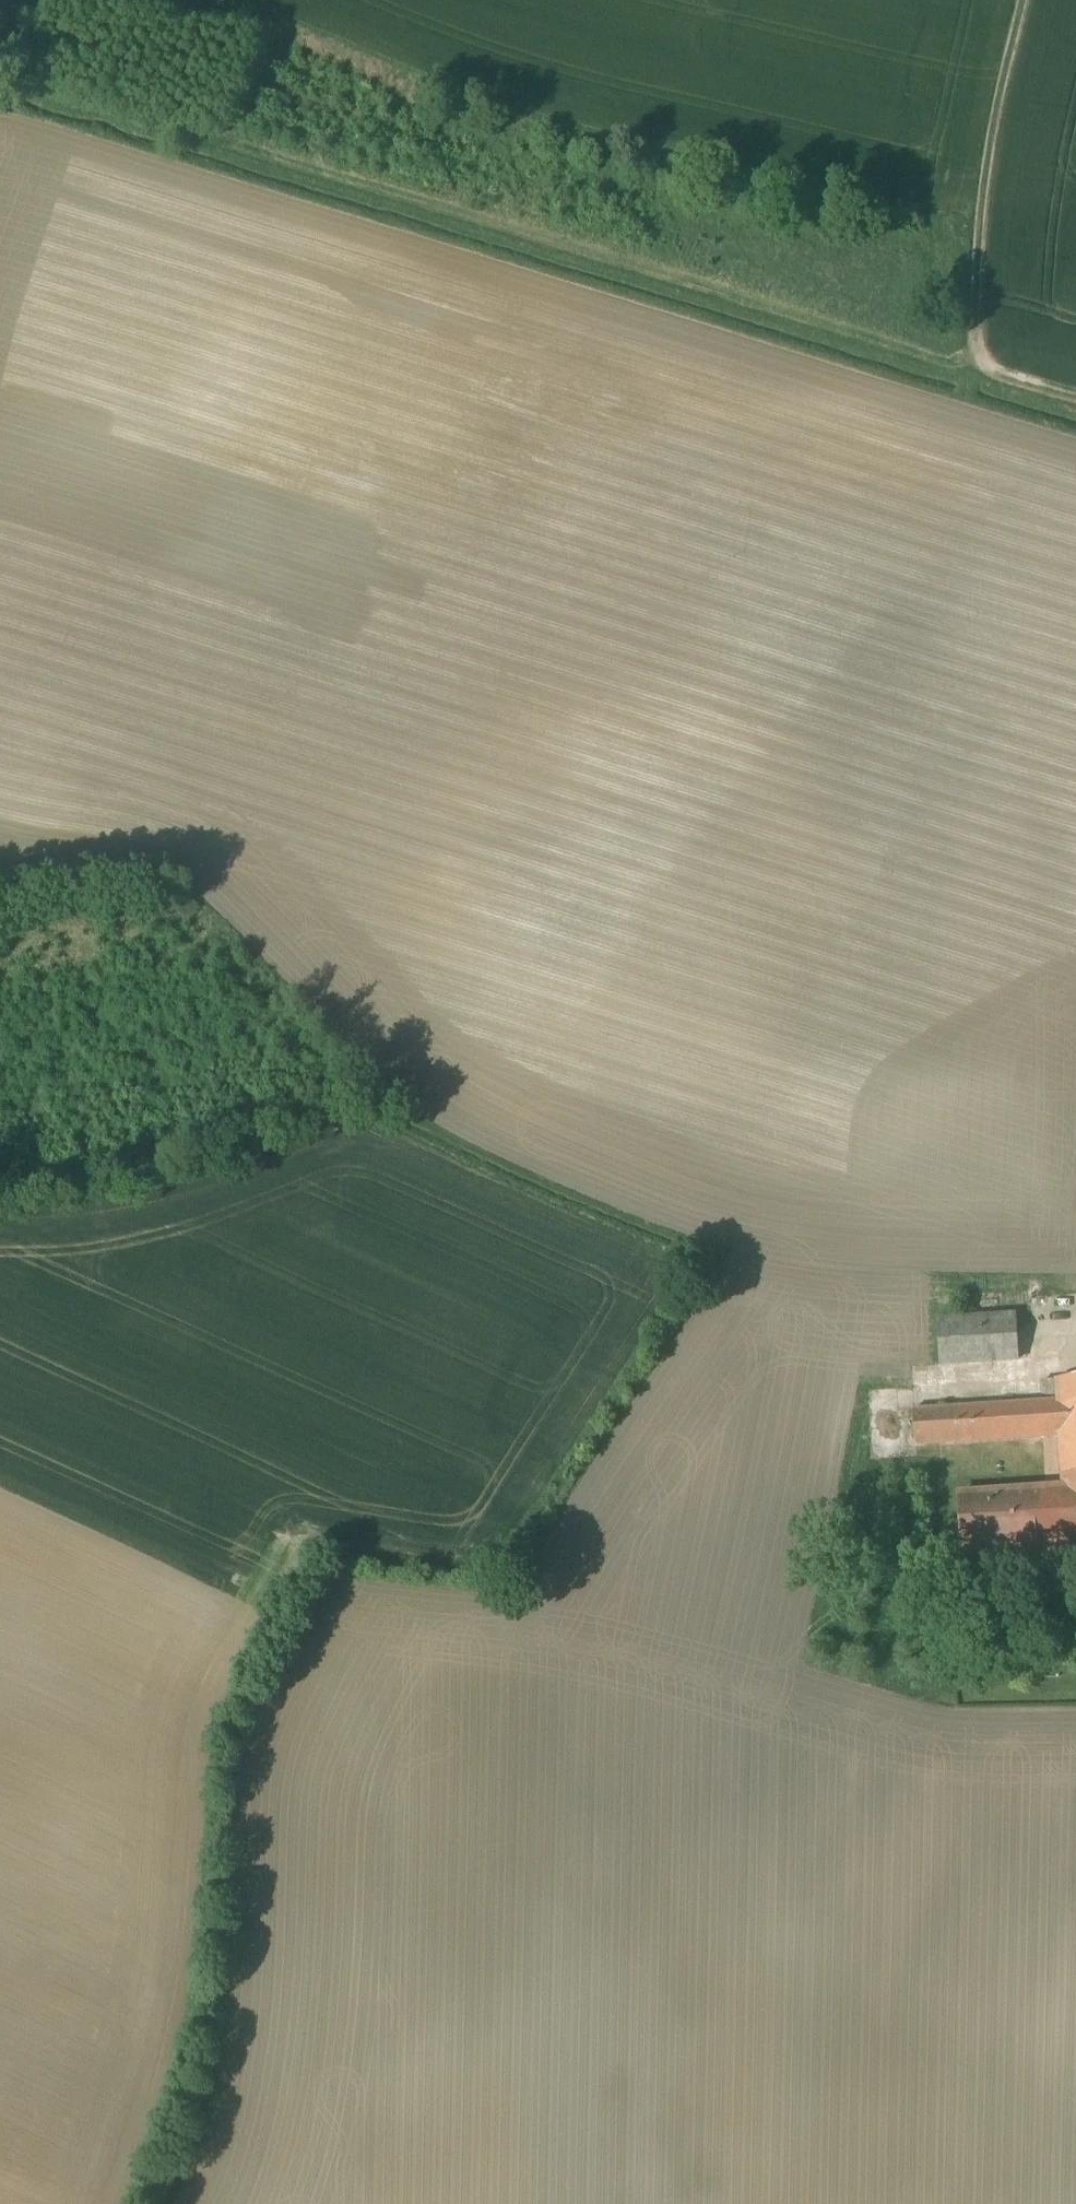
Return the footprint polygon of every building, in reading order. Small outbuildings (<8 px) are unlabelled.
[(1020,1296),(937,1300),(940,1356),(1023,1352),(1020,1296)] [(1066,1463),(957,1470),(960,1524),(1071,1517),(1071,1519),(1075,1519),(1075,1365),(1058,1366),(1059,1386),(918,1394),(920,1428),(1063,1419),(1066,1463)]
